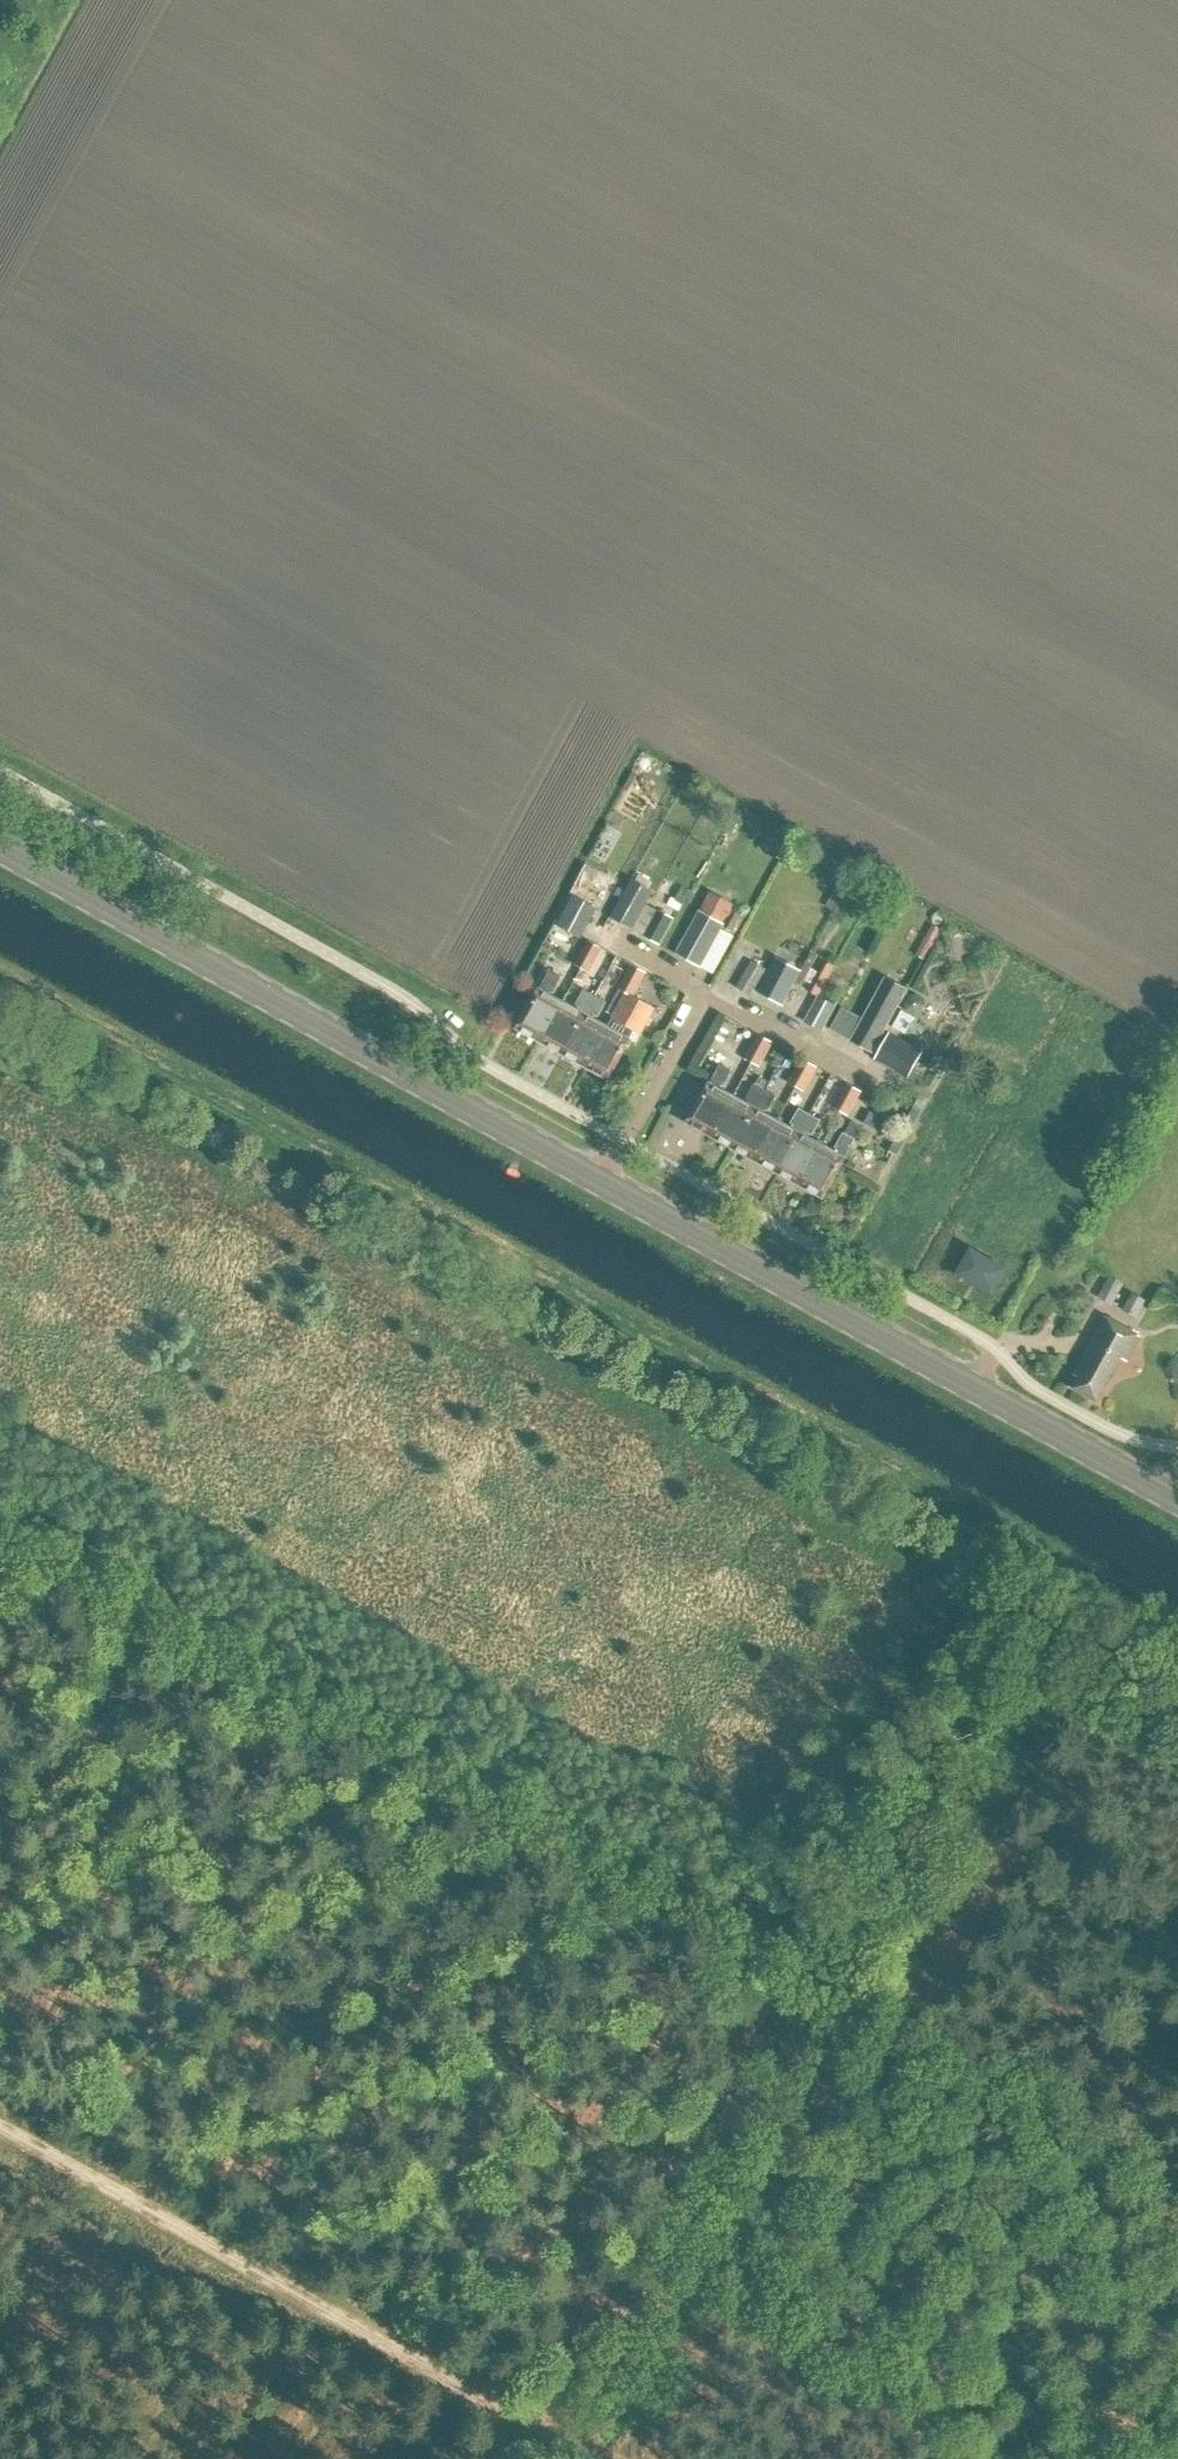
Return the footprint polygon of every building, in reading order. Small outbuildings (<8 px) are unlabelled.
[(677,822),(690,829),(700,814),(687,806),(677,822)] [(572,887),(586,894),(598,867),(583,860),(572,887)] [(632,930),(654,891),(630,878),(608,917),(632,930)] [(580,938),(597,909),(575,897),(558,926),(580,938)] [(641,936),(657,946),(673,919),(657,909),(641,936)] [(673,952),(698,966),(722,924),(697,910),(673,952)] [(589,942),(581,956),(587,960),(590,955),(597,959),(602,949),(589,942)] [(587,960),(581,956),(575,966),(589,973),(597,959),(590,955),(587,960)] [(755,992),(781,1006),(800,971),(774,957),(755,992)] [(750,996),(765,970),(752,963),(737,988),(750,996)] [(634,979),(642,984),(647,973),(631,965),(624,980),(632,984),(634,979)] [(541,1042),(562,1003),(548,996),(551,992),(553,993),(561,978),(550,972),(518,1030),(541,1042)] [(830,1030),(851,1041),(873,1053),(908,990),(886,977),(863,1019),(842,1008),(830,1030)] [(632,984),(624,980),(619,989),(635,997),(642,984),(634,979),(632,984)] [(822,1031),(836,1006),(840,999),(822,989),(805,1022),(822,1031)] [(563,1054),(595,997),(583,991),(576,1005),(578,1007),(576,1011),(562,1003),(541,1042),(563,1054)] [(656,1009),(625,993),(607,1027),(585,1066),(609,1079),(635,1030),(643,1035),(656,1009)] [(585,1066),(607,1027),(593,1020),(595,1016),(598,1017),(606,1003),(595,997),(563,1054),(585,1066)] [(917,1019),(901,1011),(891,1029),(915,1043),(925,1027),(915,1022),(917,1019)] [(873,1060),(907,1079),(921,1052),(887,1033),(873,1060)] [(760,1049),(767,1052),(772,1043),(758,1035),(750,1050),(757,1054),(760,1049)] [(759,1067),(767,1052),(760,1049),(757,1054),(750,1050),(745,1060),(759,1067)] [(804,1073),(811,1077),(816,1067),(803,1059),(795,1074),(802,1078),(804,1073)] [(711,1137),(733,1097),(719,1089),(722,1085),(724,1087),(732,1072),(720,1065),(688,1124),(711,1137)] [(803,1092),(811,1077),(804,1073),(802,1078),(795,1074),(789,1084),(803,1092)] [(733,1149),(765,1090),(763,1089),(767,1082),(759,1078),(756,1085),(754,1084),(746,1099),(749,1101),(747,1104),(733,1097),(711,1137),(733,1149)] [(849,1097),(856,1101),(861,1091),(847,1084),(839,1099),(846,1102),(849,1097)] [(755,1161),(777,1122),(763,1114),(765,1110),(768,1111),(776,1096),(765,1090),(733,1149),(755,1161)] [(848,1116),(856,1101),(849,1097),(846,1102),(839,1099),(834,1109),(848,1116)] [(777,1173),(810,1114),(799,1109),(791,1123),(793,1125),(791,1129),(777,1122),(755,1161),(777,1173)] [(800,1186),(822,1146),(807,1138),(810,1134),(812,1135),(820,1120),(810,1114),(777,1173),(800,1186)] [(822,1146),(800,1186),(823,1198),(861,1128),(851,1122),(844,1134),(843,1133),(835,1148),(837,1149),(835,1153),(822,1146)] [(991,1292),(1004,1270),(971,1251),(959,1274),(991,1292)] [(1097,1296),(1111,1304),(1123,1281),(1109,1274),(1097,1296)] [(1136,1316),(1145,1299),(1132,1293),(1123,1310),(1136,1316)] [(1127,1362),(1140,1337),(1104,1318),(1073,1375),(1079,1378),(1073,1388),(1097,1401),(1121,1358),(1127,1362)]
